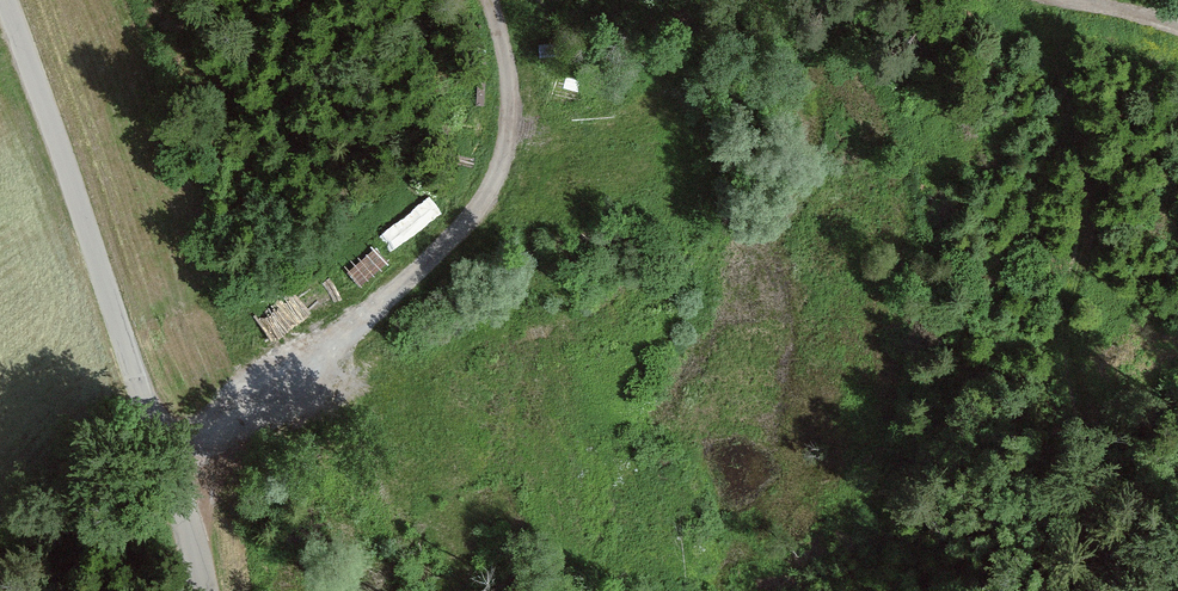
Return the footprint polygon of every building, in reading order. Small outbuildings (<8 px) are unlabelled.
[(431,191),(380,231),(394,248),(444,208),(431,191)] [(361,281),(389,257),(377,243),(349,268),(361,281)]
